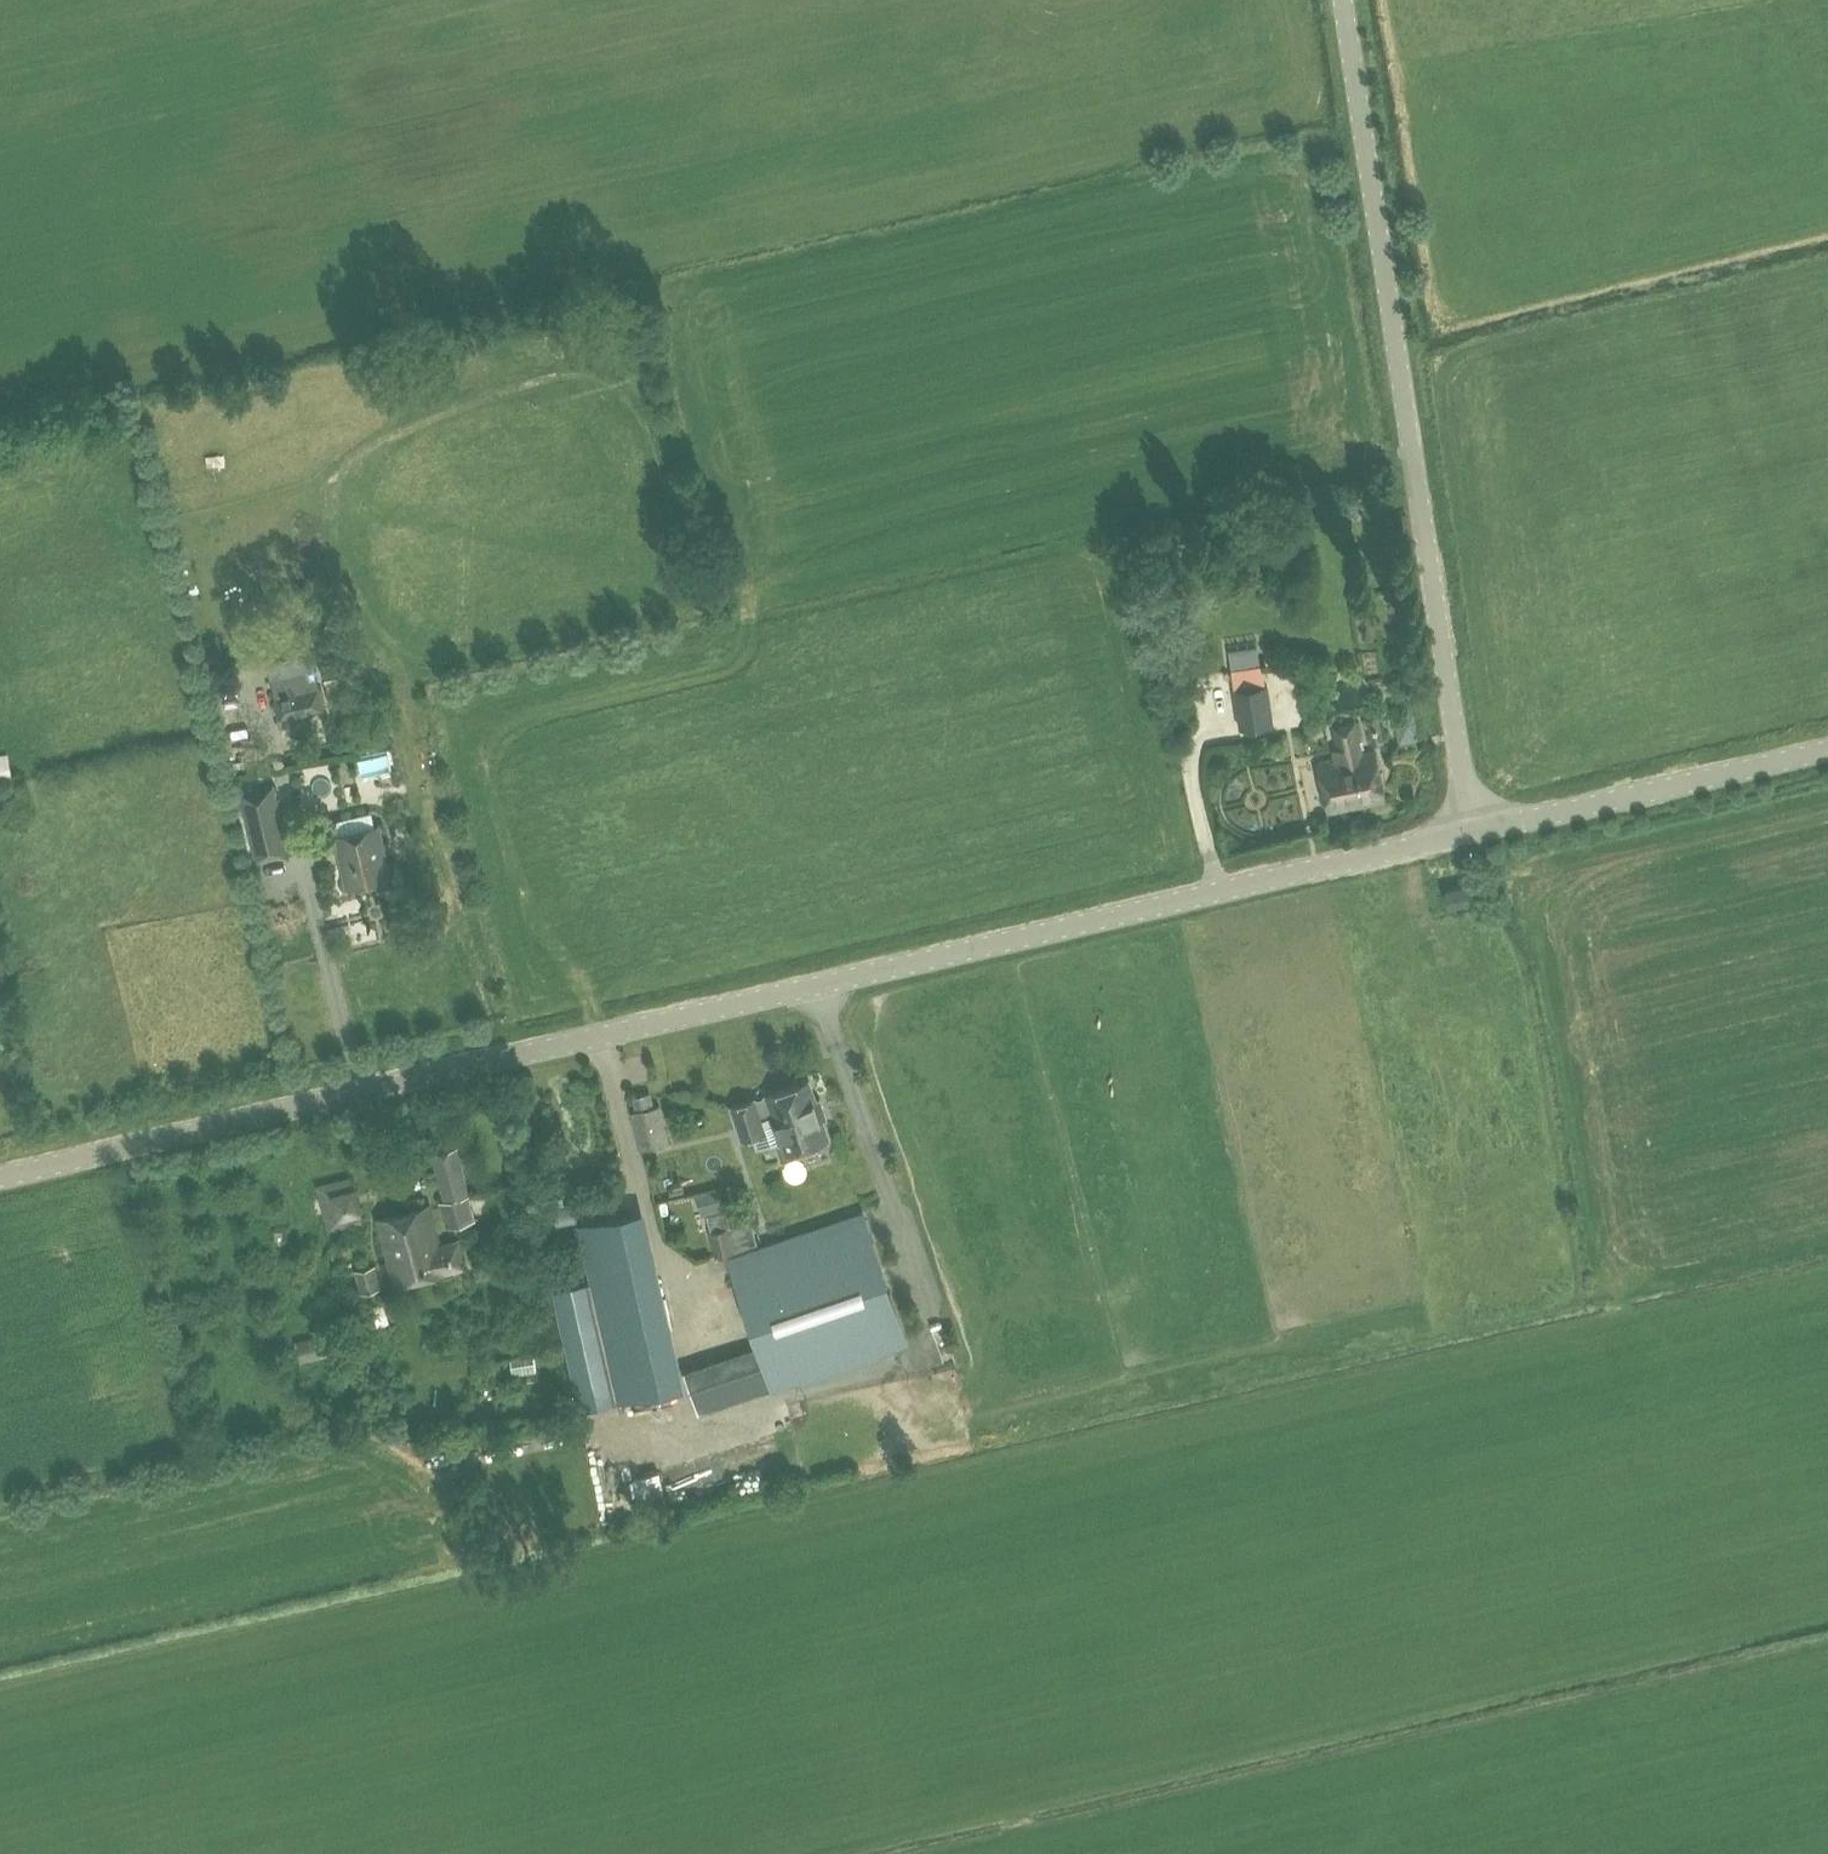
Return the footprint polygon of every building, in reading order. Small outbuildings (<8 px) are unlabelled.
[(1296,600),(1283,585),(1269,598),(1277,606),(1288,607),(1296,600)] [(1258,647),(1228,651),(1231,671),(1261,667),(1258,647)] [(1261,667),(1231,671),(1234,690),(1239,726),(1273,722),(1268,685),(1266,686),(1263,666),(1261,667)] [(276,694),(274,694),(280,719),(325,708),(320,685),(318,686),(314,670),(272,679),(276,694)] [(326,684),(330,705),(355,700),(350,678),(326,684)] [(277,721),(280,739),(298,737),(296,718),(277,721)] [(1361,753),(1355,723),(1334,727),(1341,757),(1318,762),(1329,811),(1384,799),(1374,750),(1361,753)] [(1372,743),(1385,741),(1381,724),(1369,726),(1372,743)] [(8,754),(0,755),(0,779),(12,777),(8,754)] [(244,760),(231,762),(232,773),(245,771),(244,760)] [(340,795),(351,792),(344,763),(332,766),(340,795)] [(283,831),(272,786),(243,793),(252,831),(253,838),(283,831)] [(378,825),(337,834),(348,885),(389,876),(378,825)] [(1472,883),(1445,889),(1448,900),(1474,895),(1472,883)] [(766,1095),(767,1096),(755,1100),(755,1099),(732,1107),(742,1138),(765,1130),(762,1119),(773,1115),(781,1140),(776,1141),(782,1160),(800,1154),(798,1148),(828,1138),(821,1119),(827,1117),(820,1098),(815,1100),(809,1081),(766,1095)] [(667,1143),(663,1129),(658,1105),(657,1104),(632,1110),(641,1149),(667,1143)] [(431,1152),(444,1200),(467,1193),(470,1193),(457,1145),(431,1152)] [(363,1222),(351,1175),(316,1184),(329,1231),(363,1222)] [(701,1213),(725,1207),(719,1186),(696,1192),(701,1213)] [(467,1193),(444,1200),(439,1201),(446,1226),(474,1218),(467,1193)] [(548,1209),(552,1208),(564,1205),(562,1194),(546,1198),(548,1209)] [(395,1284),(405,1281),(443,1272),(446,1272),(464,1266),(457,1241),(440,1245),(429,1203),(377,1217),(395,1284)] [(578,1224),(591,1283),(646,1269),(650,1268),(637,1210),(578,1224)] [(725,1210),(705,1215),(716,1256),(758,1245),(752,1220),(729,1226),(725,1210)] [(758,1346),(773,1387),(907,1342),(865,1217),(863,1210),(728,1256),(730,1263),(758,1346)] [(478,1251),(496,1244),(492,1233),(474,1240),(478,1251)] [(376,1263),(355,1268),(360,1290),(381,1286),(376,1263)] [(646,1269),(591,1283),(618,1400),(673,1388),(646,1269)] [(618,1400),(591,1283),(555,1292),(580,1409),(618,1400)] [(356,1311),(361,1328),(378,1323),(374,1306),(356,1311)] [(296,1341),(302,1361),(340,1351),(333,1325),(313,1330),(315,1336),(296,1341)] [(698,1413),(773,1387),(758,1346),(684,1371),(698,1413)] [(518,1353),(502,1354),(504,1377),(519,1377),(518,1353)] [(659,1470),(634,1477),(644,1512),(669,1506),(659,1470)]
